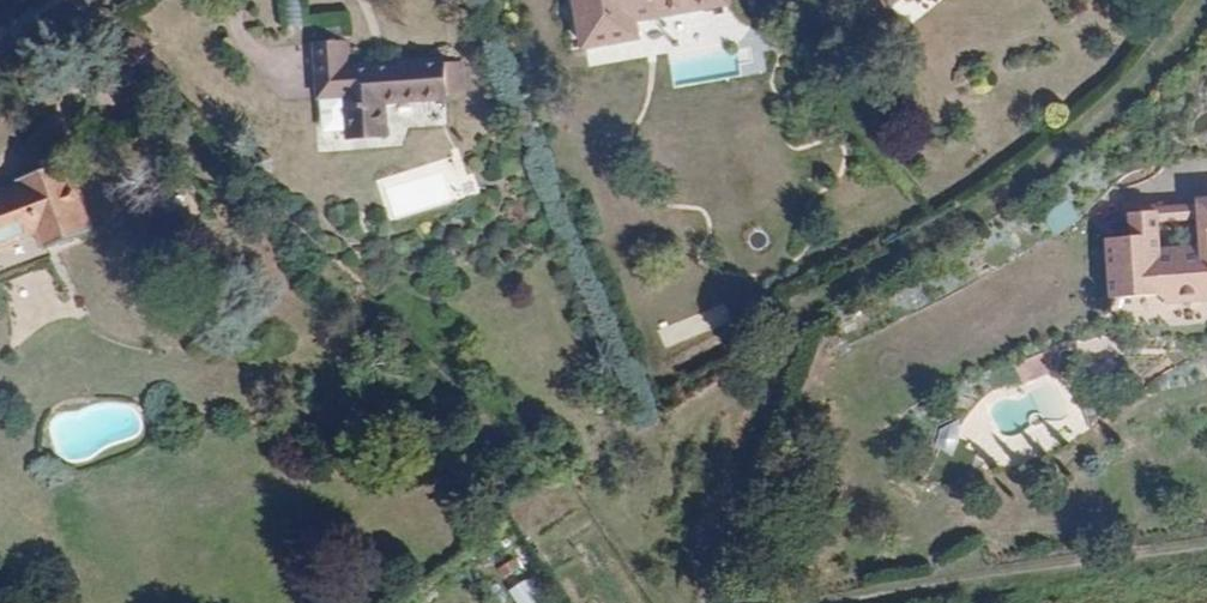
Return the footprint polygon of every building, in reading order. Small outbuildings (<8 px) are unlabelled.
[(280,23),(304,25),(305,0),(281,0),(280,23)] [(728,0),(575,0),(583,47),(638,38),(635,20),(729,4),(728,0)] [(448,100),(448,94),(445,62),(445,57),(350,66),(348,42),(312,45),(318,99),(343,97),(347,140),(389,136),(386,105),(448,100)] [(625,44),(586,52),(589,67),(628,59),(625,44)] [(445,62),(448,94),(466,92),(463,60),(445,62)] [(162,85),(170,75),(160,66),(151,78),(162,85)] [(62,160),(15,179),(17,184),(0,191),(0,247),(35,234),(42,250),(90,231),(62,160)] [(1198,217),(1200,241),(1157,245),(1155,221),(1154,212),(1138,213),(1127,214),(1129,238),(1105,239),(1109,299),(1158,295),(1167,302),(1206,299),(1206,199),(1197,199),(1197,206),(1198,217)] [(1057,231),(1079,218),(1071,204),(1049,217),(1057,231)] [(1154,212),(1155,221),(1198,217),(1197,206),(1154,210),(1154,212)] [(1011,363),(1019,383),(1047,371),(1039,351),(1011,363)] [(509,590),(517,602),(539,602),(545,599),(531,577),(509,590)]
